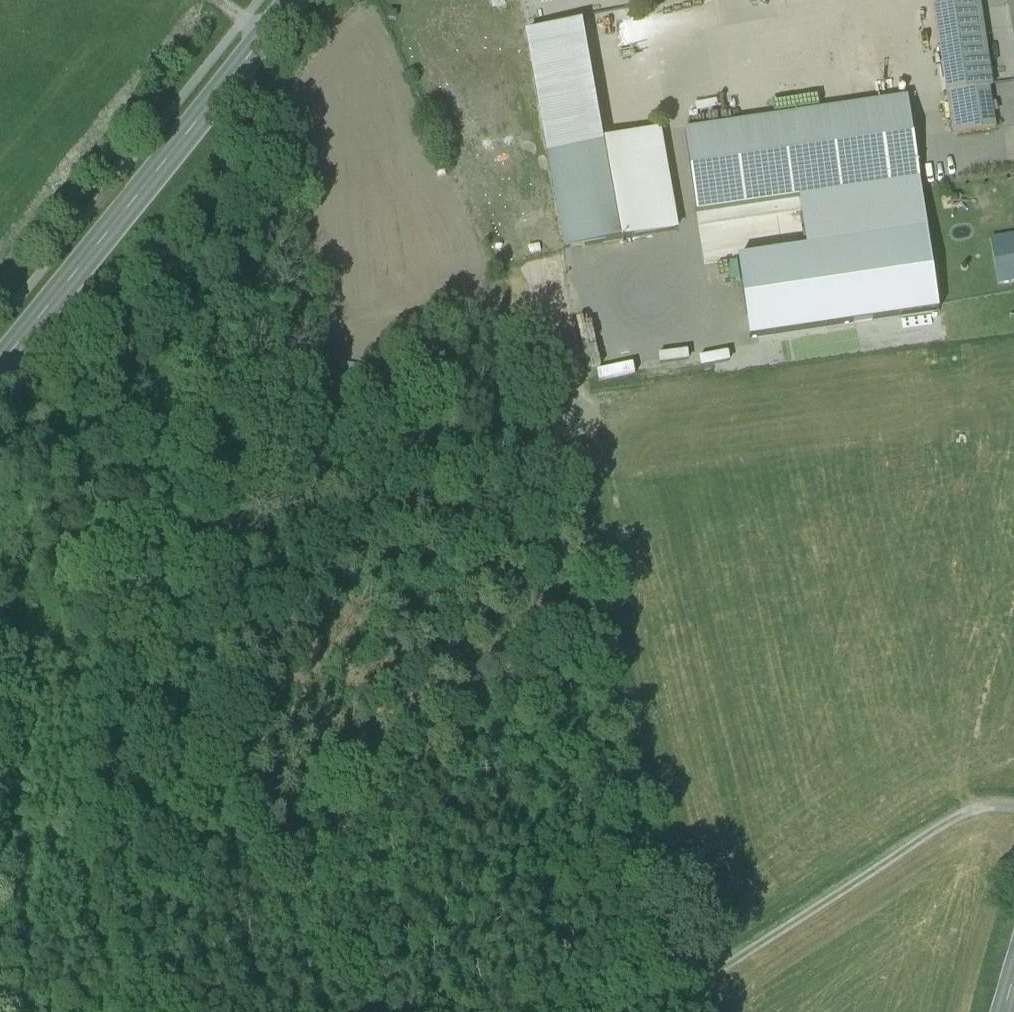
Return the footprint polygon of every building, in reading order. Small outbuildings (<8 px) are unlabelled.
[(978,3),(934,10),(947,96),(986,90),(989,89),(991,89),(978,3)] [(579,26),(528,35),(565,250),(674,231),(657,135),(600,145),(579,26)] [(986,90),(947,96),(953,136),(995,131),(989,89),(986,90)] [(907,100),(685,133),(697,214),(920,181),(907,100)] [(927,232),(738,260),(749,340),(940,313),(927,232)] [(1000,284),(1013,281),(1013,239),(993,243),(1000,284)]
